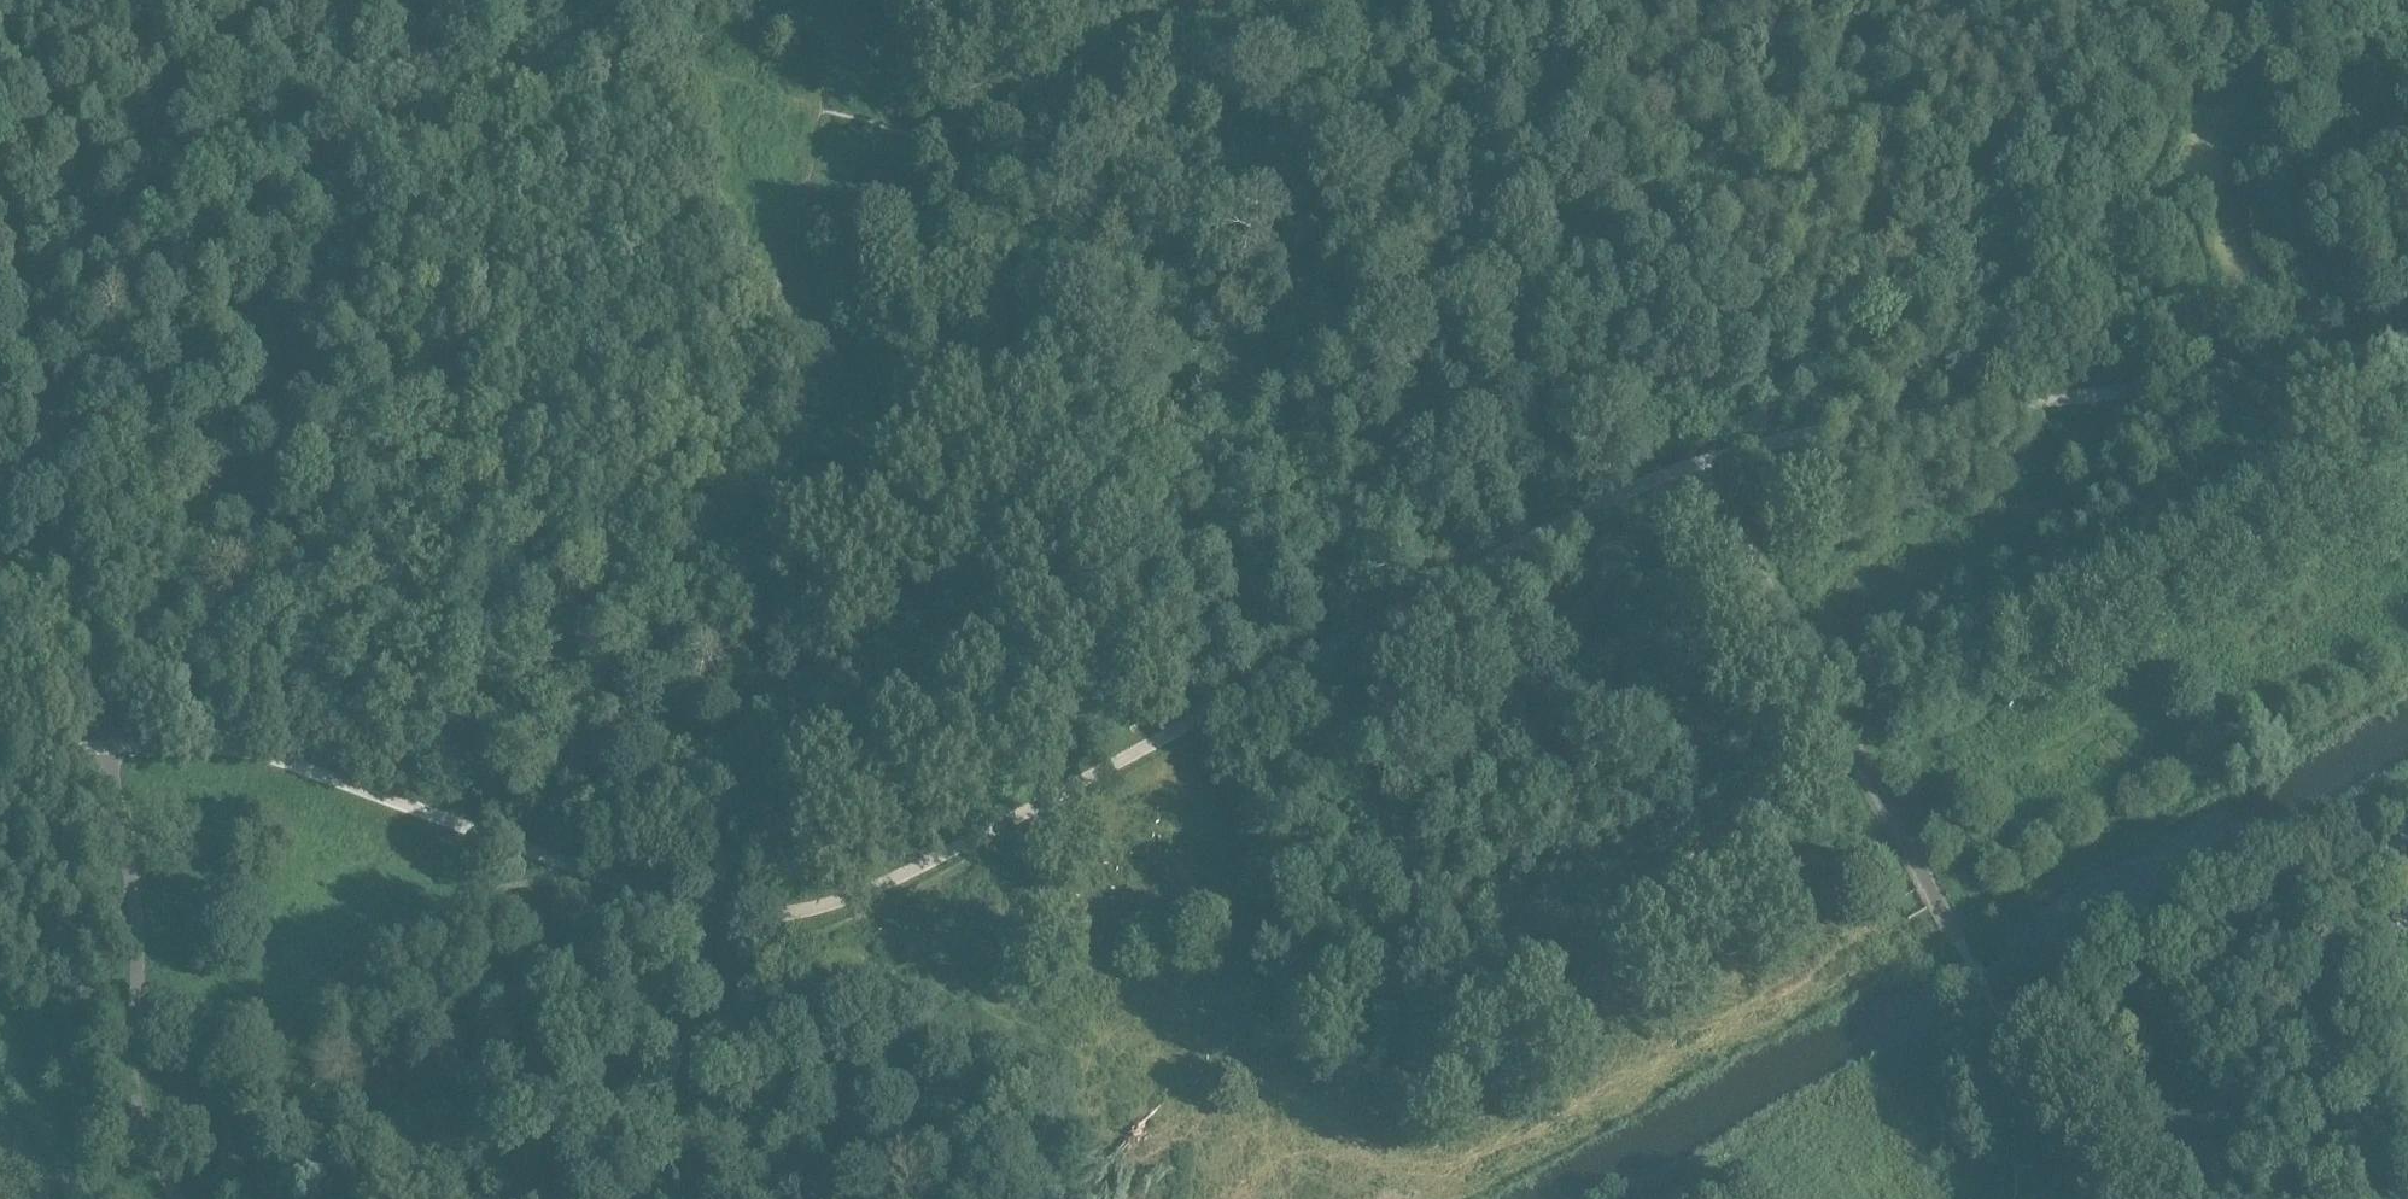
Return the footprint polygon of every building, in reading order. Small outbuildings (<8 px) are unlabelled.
[(2396,922),(2407,926),(2407,915),(2399,912),(2396,922)]
